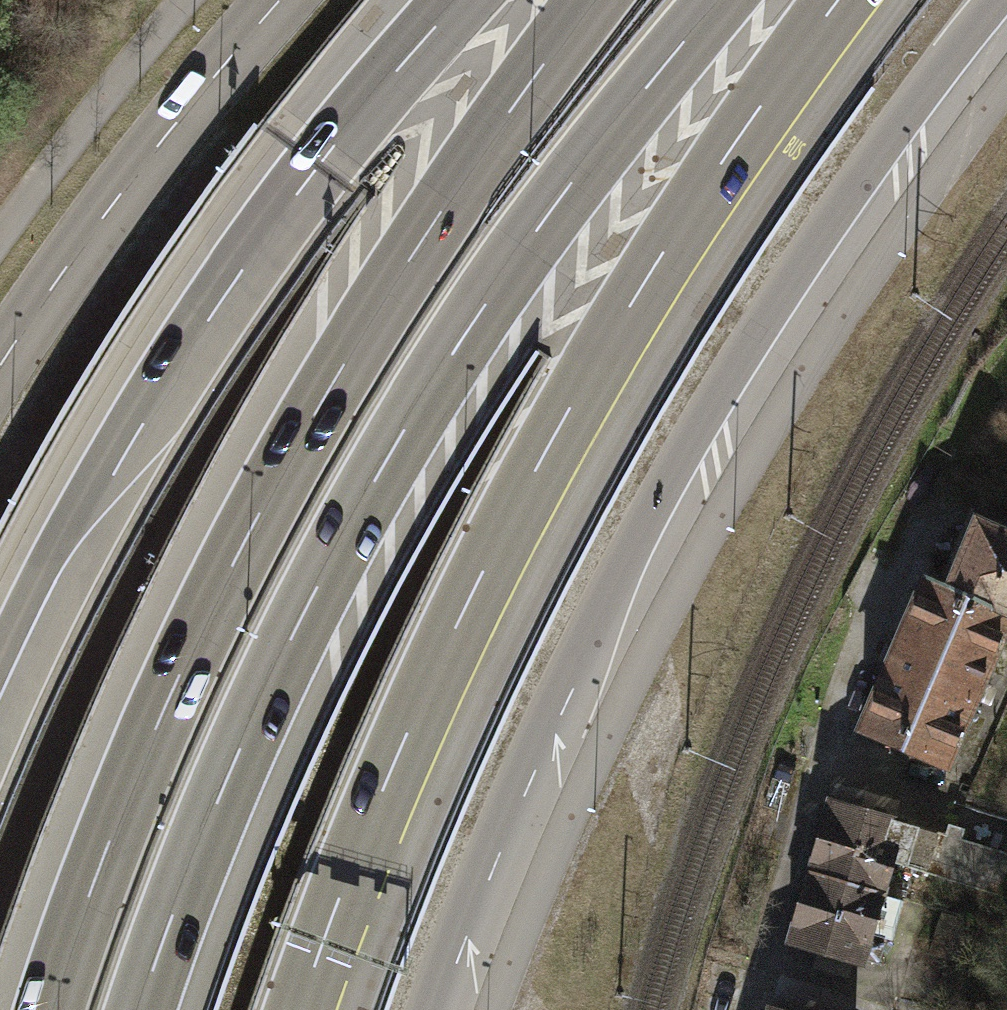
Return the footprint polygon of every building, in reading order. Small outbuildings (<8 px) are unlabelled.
[(1002,620),(1006,622),(1006,533),(965,515),(935,584),(1005,614),(1002,620)] [(938,766),(1002,620),(1005,614),(935,584),(918,577),(852,728),(938,766)] [(883,862),(895,821),(822,800),(802,871),(874,892),(883,862)] [(883,862),(1006,898),(1006,854),(955,839),(958,828),(943,824),(939,834),(895,821),(883,862)] [(874,892),(802,871),(781,941),(854,962),(856,955),(870,959),(874,944),(860,940),(874,892)]
